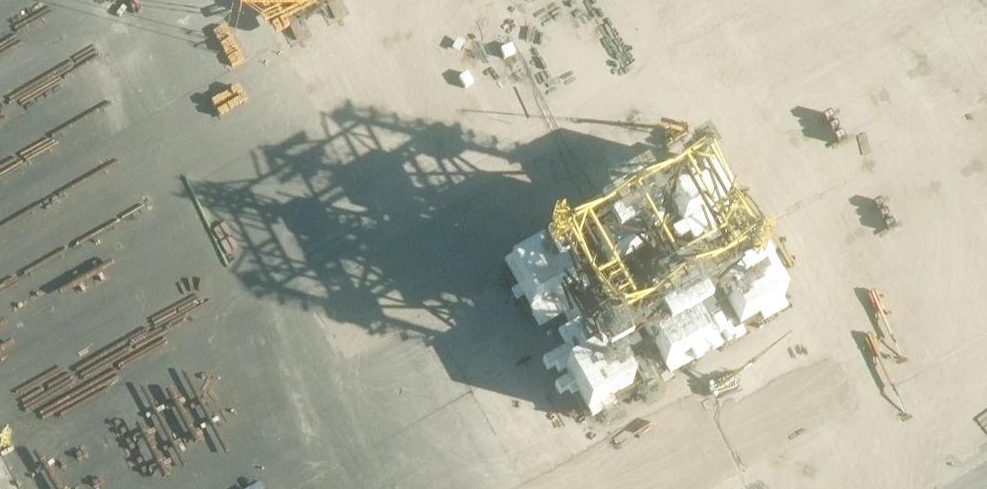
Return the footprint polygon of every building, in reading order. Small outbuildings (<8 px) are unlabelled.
[(487,280),(736,116),(707,72),(445,245),(465,275),(478,266),(487,280)] [(887,108),(868,124),(893,155),(913,139),(887,108)] [(912,157),(910,166),(934,172),(936,163),(912,157)] [(297,413),(365,366),(357,354),(426,306),(408,281),(282,369),(291,381),(280,389),(297,413)]
